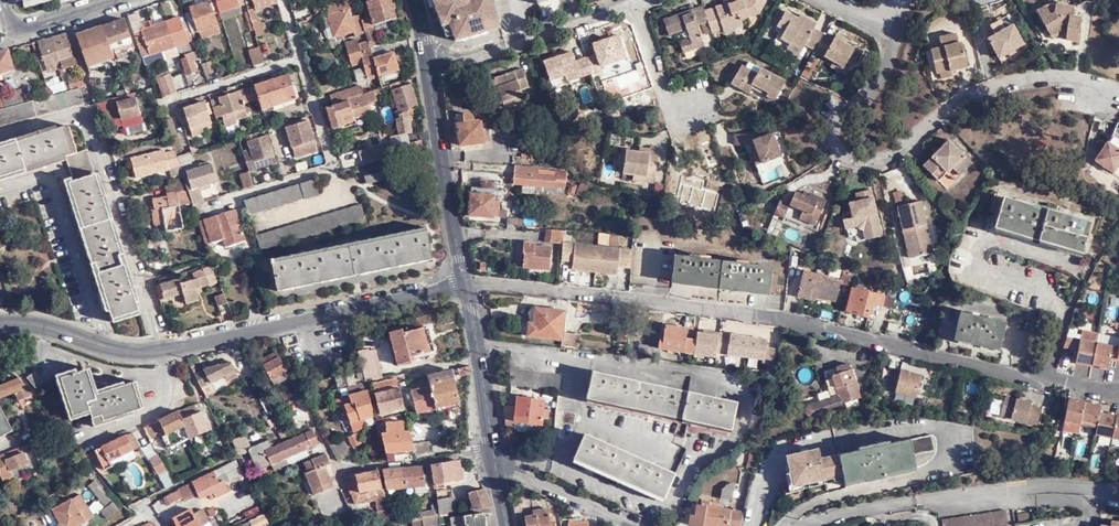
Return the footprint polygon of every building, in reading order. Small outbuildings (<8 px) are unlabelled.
[(217,0),(211,0),(190,7),(191,11),(187,13),(193,32),(200,30),(202,38),(219,32),(217,24),(219,24),(216,13),(220,12),(217,0)] [(220,12),(241,6),(246,4),(244,0),(217,0),(220,12)] [(256,10),(279,3),(278,0),(253,0),(256,10)] [(325,4),(328,14),(343,10),(341,0),(336,0),(325,4)] [(343,10),(350,8),(359,5),(358,3),(358,0),(341,0),(343,10)] [(369,1),(371,9),(367,9),(369,14),(372,18),(374,18),(375,24),(397,18),(392,0),(372,0),(369,1)] [(444,39),(452,37),(454,42),(463,40),(498,28),(491,0),(430,0),(444,39)] [(705,9),(712,29),(722,26),(724,29),(742,22),(741,17),(759,11),(765,0),(731,0),(731,2),(726,4),(725,2),(705,9)] [(1051,1),(1038,8),(1051,32),(1063,26),(1067,26),(1067,38),(1078,39),(1081,16),(1074,14),(1075,3),(1051,1)] [(325,4),(324,2),(314,5),(318,18),(322,17),(322,16),(328,14),(325,4)] [(826,31),(827,29),(817,25),(819,22),(807,16),(808,12),(790,3),(781,21),(788,25),(783,34),(792,39),(805,46),(808,40),(818,46),(826,31)] [(712,29),(705,9),(704,5),(664,17),(670,34),(686,29),(689,37),(679,40),(683,52),(705,45),(698,25),(703,24),(706,33),(713,31),(712,29)] [(220,12),(223,20),(244,14),(241,6),(220,12)] [(258,19),(254,7),(249,9),(249,10),(250,14),(255,29),(257,36),(265,34),(261,18),(258,19)] [(336,37),(337,42),(341,40),(345,39),(344,34),(355,31),(356,36),(358,35),(367,32),(363,20),(362,16),(353,18),(350,8),(343,10),(328,14),(322,16),(322,19),(330,17),(336,37)] [(255,29),(250,14),(249,10),(245,11),(251,30),(255,29)] [(155,24),(153,20),(150,21),(151,26),(147,27),(146,22),(142,23),(138,12),(129,15),(143,56),(164,50),(155,24)] [(182,15),(167,20),(177,46),(191,41),(191,40),(192,39),(189,29),(187,30),(182,15)] [(1016,50),(1024,45),(1008,16),(991,25),(996,35),(989,39),(1000,59),(1008,54),(1016,50)] [(330,17),(322,19),(328,40),(336,37),(330,17)] [(126,18),(104,26),(110,44),(132,36),(126,18)] [(369,18),(363,20),(367,32),(369,40),(371,48),(377,46),(369,18)] [(167,20),(155,24),(164,50),(177,46),(167,20)] [(115,57),(110,44),(104,26),(78,34),(89,65),(115,57)] [(952,66),(953,69),(970,64),(961,30),(941,35),(944,45),(933,47),(939,70),(943,69),(952,66)] [(826,31),(818,46),(818,47),(835,56),(847,62),(858,44),(841,35),(838,37),(826,31)] [(53,37),(61,60),(63,66),(64,68),(78,64),(68,33),(53,37)] [(47,65),(61,60),(53,37),(45,39),(47,45),(40,47),(47,65)] [(38,41),(40,47),(47,45),(45,39),(38,41)] [(359,39),(347,43),(353,64),(364,61),(366,67),(355,70),(358,82),(370,78),(372,77),(379,75),(373,55),(371,48),(369,40),(360,42),(359,39)] [(802,51),(805,46),(792,39),(789,45),(802,51)] [(381,45),(377,46),(371,48),(373,55),(376,55),(383,53),(381,45)] [(166,57),(166,58),(179,54),(177,46),(164,50),(166,57)] [(253,65),(265,62),(262,53),(260,46),(249,49),(253,65)] [(0,51),(0,73),(14,69),(9,49),(0,51)] [(166,57),(164,50),(143,56),(146,64),(166,57)] [(185,53),(186,56),(183,58),(188,73),(198,70),(194,60),(199,58),(196,50),(185,53)] [(593,75),(587,58),(577,61),(574,52),(545,62),(551,81),(566,76),(568,83),(593,75)] [(379,75),(382,85),(385,85),(383,79),(383,76),(399,71),(394,53),(377,57),(376,55),(373,55),(379,75)] [(847,62),(835,56),(832,61),(844,67),(847,62)] [(759,69),(743,59),(732,79),(750,88),(753,82),(770,90),(768,94),(777,98),(779,95),(789,76),(763,63),(759,69)] [(63,66),(61,60),(47,65),(49,71),(59,68),(63,66)] [(211,61),(203,63),(206,71),(208,77),(216,74),(211,61)] [(512,95),(513,99),(523,96),(519,85),(527,82),(521,64),(493,74),(493,76),(486,78),(493,101),(501,98),(512,95)] [(51,81),(47,82),(51,94),(67,90),(71,89),(68,79),(66,75),(64,68),(63,66),(59,68),(63,80),(61,81),(57,71),(49,74),(51,81)] [(954,74),(953,69),(952,66),(943,69),(945,76),(954,74)] [(193,84),(206,80),(202,70),(190,74),(193,84)] [(400,74),(399,71),(383,76),(383,79),(400,74)] [(417,77),(416,72),(405,75),(406,80),(411,78),(417,77)] [(166,96),(176,92),(170,73),(160,77),(166,96)] [(264,81),(263,76),(256,78),(258,84),(255,84),(256,85),(257,89),(259,98),(263,110),(298,98),(294,85),(293,85),(289,74),(264,81)] [(82,75),(68,79),(71,89),(85,85),(82,75)] [(184,79),(174,81),(175,83),(178,92),(186,89),(184,80),(184,79)] [(399,89),(397,83),(390,85),(392,91),(398,89),(399,89)] [(240,91),(211,99),(212,102),(217,118),(225,116),(234,113),(236,121),(248,117),(244,103),(259,98),(257,89),(256,85),(240,91)] [(392,144),(396,156),(412,151),(420,149),(423,147),(422,140),(410,143),(408,134),(413,133),(409,117),(417,115),(416,109),(419,108),(412,85),(399,89),(398,89),(392,91),(400,119),(397,120),(400,135),(390,137),(392,143),(392,144)] [(331,95),(334,103),(348,98),(361,94),(359,86),(331,95)] [(85,102),(81,87),(25,102),(6,107),(0,108),(0,125),(85,102)] [(384,101),(380,88),(375,90),(378,101),(379,103),(384,101)] [(22,89),(2,94),(6,107),(25,102),(22,89)] [(375,90),(361,94),(348,98),(349,101),(328,107),(335,129),(355,123),(354,118),(373,112),(370,103),(378,101),(375,90)] [(514,101),(513,99),(512,95),(501,98),(503,104),(514,101)] [(137,97),(99,107),(104,123),(112,120),(113,122),(123,119),(125,128),(144,123),(137,97)] [(190,106),(188,100),(178,103),(180,109),(190,106)] [(190,106),(180,109),(184,124),(190,123),(191,128),(205,124),(212,121),(206,101),(190,106)] [(228,124),(236,121),(234,113),(225,116),(228,124)] [(373,119),(379,139),(389,137),(383,116),(373,119)] [(465,116),(452,117),(456,149),(483,146),(482,145),(488,144),(486,130),(481,131),(480,123),(472,124),(471,119),(465,116)] [(173,117),(165,120),(171,136),(178,133),(173,117)] [(309,120),(287,127),(293,147),(288,149),(290,157),(317,148),(309,120)] [(207,132),(205,124),(191,128),(190,128),(193,136),(207,132)] [(66,156),(66,155),(74,153),(66,126),(0,147),(0,176),(66,156)] [(255,132),(247,135),(250,149),(243,151),(250,170),(250,171),(257,170),(256,169),(254,161),(274,155),(269,135),(257,139),(255,132)] [(737,132),(737,143),(756,142),(758,148),(753,150),(757,163),(782,154),(775,132),(760,137),(758,132),(737,132)] [(1118,164),(1118,147),(1105,138),(1091,161),(1112,174),(1118,164)] [(971,161),(946,140),(922,165),(939,180),(952,167),(960,173),(971,161)] [(640,141),(639,148),(650,150),(651,144),(640,141)] [(359,153),(362,165),(396,156),(392,144),(392,143),(359,153)] [(650,150),(639,148),(626,146),(622,169),(623,170),(633,171),(657,175),(661,146),(651,144),(650,150)] [(66,156),(69,163),(90,157),(88,149),(74,153),(66,155),(66,156)] [(181,165),(176,150),(167,152),(166,149),(132,157),(137,178),(171,170),(171,167),(181,165)] [(277,163),(274,155),(254,161),(256,169),(277,163)] [(90,157),(69,163),(73,179),(69,180),(113,318),(140,309),(96,173),(95,173),(90,157)] [(217,182),(212,164),(183,172),(189,190),(193,203),(201,201),(204,200),(201,191),(200,187),(210,184),(217,182)] [(536,170),(512,169),(511,187),(520,187),(520,195),(531,196),(533,188),(554,190),(555,187),(563,188),(563,174),(554,173),(553,179),(537,177),(536,170)] [(250,171),(250,170),(239,173),(244,188),(254,185),(250,171)] [(384,171),(365,176),(367,184),(386,178),(384,171)] [(657,175),(633,171),(631,177),(655,181),(657,175)] [(314,179),(244,200),(249,215),(302,199),(303,200),(319,196),(314,179)] [(185,191),(183,180),(166,184),(167,193),(178,190),(179,197),(178,198),(180,205),(191,202),(189,190),(185,191)] [(652,196),(662,197),(664,186),(654,184),(652,196)] [(881,233),(871,186),(855,190),(857,198),(848,199),(851,215),(842,217),(844,226),(846,225),(848,233),(853,232),(855,233),(857,239),(881,233)] [(470,188),(469,196),(491,199),(491,191),(470,188)] [(178,190),(167,193),(168,196),(154,198),(155,210),(153,210),(156,225),(166,223),(165,219),(182,217),(180,205),(178,198),(179,197),(178,190)] [(775,215),(785,219),(790,206),(820,218),(827,200),(804,191),(803,195),(795,192),(790,206),(780,202),(775,215)] [(491,199),(469,196),(468,216),(496,219),(496,217),(497,203),(492,202),(491,199)] [(921,198),(897,203),(909,255),(933,250),(921,198)] [(1009,200),(1000,230),(1089,255),(1096,226),(1009,200)] [(361,204),(255,235),(259,245),(260,249),(365,219),(361,204)] [(508,207),(497,206),(496,217),(507,219),(508,207)] [(235,210),(199,221),(206,245),(222,240),(225,247),(245,241),(235,210)] [(503,219),(502,226),(518,227),(519,221),(503,219)] [(561,232),(543,230),(542,242),(559,245),(560,243),(561,232)] [(428,231),(273,261),(279,292),(433,262),(428,231)] [(571,244),(560,243),(558,259),(570,260),(569,269),(614,275),(615,266),(628,267),(629,250),(617,249),(571,244)] [(549,247),(532,247),(531,245),(521,244),(519,255),(522,255),(520,269),(548,271),(549,247)] [(674,257),(671,284),(767,296),(769,270),(674,257)] [(171,276),(159,279),(161,283),(158,284),(162,300),(185,294),(187,301),(188,304),(200,301),(198,290),(210,286),(211,286),(219,284),(212,268),(206,270),(207,276),(184,283),(183,279),(173,282),(171,276)] [(843,289),(846,290),(848,281),(855,283),(857,276),(858,271),(844,268),(840,284),(839,288),(843,289)] [(803,272),(796,296),(815,303),(817,297),(835,304),(839,288),(840,284),(803,272)] [(181,273),(171,276),(173,282),(183,279),(181,273)] [(853,290),(861,292),(863,285),(855,283),(853,290)] [(876,288),(874,295),(881,297),(883,290),(876,288)] [(851,289),(845,314),(868,319),(871,305),(882,308),(883,298),(883,297),(881,297),(874,295),(861,292),(853,290),(851,289)] [(174,304),(187,301),(185,294),(162,300),(163,304),(173,301),(174,304)] [(232,311),(226,296),(216,301),(223,315),(232,311)] [(892,300),(883,298),(882,308),(890,310),(892,300)] [(870,316),(882,319),(883,310),(872,308),(870,316)] [(562,313),(532,310),(532,324),(526,323),(524,339),(559,343),(559,346),(577,348),(578,336),(560,334),(562,313)] [(960,315),(954,340),(997,351),(1004,326),(960,315)] [(923,328),(916,346),(920,347),(931,321),(925,319),(923,328)] [(406,330),(392,333),(401,366),(414,363),(413,357),(430,353),(424,328),(407,332),(406,330)] [(659,337),(657,351),(692,355),(695,341),(685,340),(685,331),(663,328),(662,336),(659,337)] [(1078,338),(1093,340),(1095,331),(1080,328),(1078,338)] [(696,331),(695,341),(692,355),(716,358),(719,333),(696,331)] [(1093,340),(1089,362),(1105,366),(1106,359),(1107,354),(1109,344),(1109,343),(1111,334),(1095,331),(1093,340)] [(882,337),(892,340),(894,335),(883,332),(882,337)] [(1074,360),(1089,362),(1093,340),(1078,338),(1074,360)] [(1116,344),(1109,343),(1109,344),(1107,354),(1115,356),(1116,344)] [(380,350),(361,354),(365,371),(367,379),(374,378),(374,379),(376,379),(376,381),(386,378),(380,350)] [(272,380),(289,372),(279,351),(262,360),(272,380)] [(1,358),(0,358),(0,364),(3,372),(10,369),(1,358)] [(209,368),(197,374),(203,387),(204,387),(213,382),(227,375),(230,381),(240,376),(232,361),(230,362),(228,358),(223,361),(224,364),(209,368)] [(835,393),(836,402),(855,399),(850,364),(835,366),(836,372),(831,373),(835,393)] [(89,366),(61,375),(73,414),(91,409),(93,417),(104,414),(105,419),(143,407),(135,381),(98,392),(89,366)] [(1073,373),(1086,376),(1087,368),(1075,366),(1073,373)] [(469,373),(469,367),(465,368),(457,369),(459,376),(469,373)] [(895,393),(916,398),(922,376),(892,368),(888,385),(896,387),(895,393)] [(509,369),(507,386),(557,392),(558,376),(509,369)] [(37,371),(29,376),(36,387),(44,382),(37,371)] [(454,379),(453,371),(441,373),(443,382),(454,379)] [(292,377),(289,372),(272,380),(275,385),(292,377)] [(460,403),(454,379),(443,382),(441,373),(428,376),(430,385),(412,389),(418,411),(460,403)] [(733,431),(738,404),(593,375),(588,403),(733,431)] [(0,385),(0,398),(16,391),(19,401),(35,395),(27,386),(20,377),(11,381),(0,385)] [(268,379),(262,382),(267,393),(273,390),(268,379)] [(374,387),(376,395),(401,389),(400,382),(400,381),(374,387)] [(218,392),(213,382),(204,387),(208,396),(218,392)] [(353,386),(356,395),(370,391),(368,383),(353,386)] [(401,389),(376,395),(380,414),(405,409),(401,389)] [(375,416),(370,391),(356,395),(337,400),(340,408),(346,406),(351,423),(367,419),(375,416)] [(837,406),(836,402),(835,393),(798,399),(794,401),(794,406),(799,410),(803,411),(837,406)] [(1031,402),(1005,396),(1000,416),(1037,426),(1041,409),(1030,406),(1031,402)] [(542,417),(544,407),(544,401),(515,397),(514,406),(503,406),(504,425),(504,430),(514,430),(515,421),(541,424),(542,417)] [(1083,400),(1067,397),(1063,419),(1061,428),(1077,432),(1079,422),(1083,400)] [(1099,403),(1083,400),(1079,422),(1094,425),(1097,410),(1099,403)] [(14,429),(1,405),(0,405),(0,437),(14,429)] [(181,410),(161,419),(168,434),(187,425),(185,419),(181,410)] [(1114,413),(1097,410),(1094,425),(1093,432),(1101,433),(1099,441),(1108,443),(1110,435),(1114,413)] [(203,412),(185,419),(187,425),(190,434),(191,437),(211,429),(203,412)] [(1114,413),(1110,435),(1118,437),(1118,414),(1114,413)] [(50,419),(33,426),(37,435),(54,428),(50,419)] [(351,423),(354,430),(357,429),(357,430),(358,431),(366,428),(365,423),(368,422),(367,419),(351,423)] [(158,420),(146,426),(150,434),(162,428),(158,420)] [(413,447),(409,430),(405,431),(404,421),(386,423),(388,433),(383,434),(388,459),(389,462),(397,461),(394,451),(413,447)] [(190,434),(187,425),(168,434),(173,442),(190,434)] [(361,442),(358,431),(357,430),(357,429),(354,430),(351,431),(354,444),(361,442)] [(260,469),(273,463),(305,450),(320,443),(314,430),(275,446),(271,438),(251,447),(246,434),(235,438),(241,453),(251,449),(260,469)] [(141,446),(134,431),(128,434),(135,449),(141,446)] [(84,455),(89,460),(100,455),(107,469),(114,465),(112,460),(135,449),(128,434),(84,455)] [(163,434),(153,439),(157,446),(166,442),(163,434)] [(434,454),(431,438),(415,441),(418,457),(434,454)] [(575,465),(620,483),(668,503),(679,476),(618,451),(585,438),(575,465)] [(933,438),(842,456),(851,484),(867,481),(869,485),(889,480),(888,476),(897,474),(893,458),(912,455),(915,471),(918,470),(916,456),(936,452),(933,438)] [(344,440),(332,446),(339,461),(351,455),(344,440)] [(32,471),(30,467),(27,459),(23,451),(35,447),(33,442),(0,456),(0,472),(3,480),(4,482),(15,478),(32,471)] [(308,455),(305,450),(273,463),(276,468),(308,455)] [(793,486),(842,476),(838,456),(821,459),(819,451),(788,457),(793,486)] [(324,466),(330,464),(326,454),(304,463),(308,472),(307,473),(316,495),(333,488),(329,477),(324,466)] [(160,474),(169,469),(161,455),(153,459),(160,474)] [(897,474),(915,471),(912,455),(893,458),(897,474)] [(842,456),(838,456),(842,476),(843,481),(845,480),(847,485),(851,484),(842,456)] [(240,459),(209,474),(210,477),(218,473),(218,474),(220,477),(229,472),(243,465),(240,459)] [(460,461),(431,467),(434,486),(465,481),(463,469),(462,469),(460,461)] [(331,463),(330,464),(324,466),(329,477),(335,475),(331,463)] [(233,480),(248,473),(243,465),(229,472),(233,480)] [(421,468),(402,470),(404,490),(405,497),(413,496),(424,494),(421,468)] [(167,487),(176,483),(169,469),(160,474),(167,487)] [(385,491),(404,490),(402,470),(382,471),(384,491),(385,491)] [(356,476),(355,471),(345,477),(351,495),(380,489),(377,472),(356,476)] [(220,477),(218,474),(218,473),(210,477),(209,474),(195,481),(204,499),(216,494),(219,498),(234,492),(228,480),(222,482),(220,477)] [(98,482),(91,487),(108,509),(103,513),(109,521),(122,512),(98,482)] [(187,501),(198,496),(191,483),(181,488),(182,490),(185,498),(187,501)] [(381,489),(380,489),(351,495),(353,502),(376,499),(382,498),(381,489)] [(185,498),(182,490),(169,495),(173,503),(185,498)] [(405,497),(404,490),(385,491),(386,498),(405,497)] [(490,508),(484,490),(478,491),(468,493),(472,511),(483,509),(490,508)] [(57,511),(64,525),(62,525),(83,525),(94,520),(81,497),(57,511)] [(383,513),(382,500),(382,498),(376,499),(374,500),(378,525),(384,525),(384,516),(383,513)] [(454,498),(437,501),(437,506),(439,516),(456,513),(454,498)] [(694,525),(700,525),(703,525),(705,524),(714,525),(741,525),(744,513),(709,506),(710,501),(698,499),(695,515),(694,525)] [(439,516),(437,506),(430,507),(431,513),(432,517),(439,516)] [(175,518),(179,525),(203,525),(209,523),(202,509),(196,512),(193,508),(175,518)] [(421,519),(422,524),(422,525),(443,525),(450,525),(451,525),(485,525),(483,515),(492,513),(491,508),(490,508),(483,509),(472,511),(473,517),(451,520),(450,515),(439,516),(432,517),(421,519)] [(938,519),(939,525),(999,525),(1006,525),(1003,509),(938,519)] [(525,525),(552,525),(552,524),(549,524),(545,510),(531,513),(532,517),(524,519),(523,519),(525,525)] [(1027,511),(1015,513),(1018,523),(1029,522),(1028,518),(1027,511)] [(687,523),(694,525),(695,515),(689,514),(687,523)] [(250,522),(251,525),(252,525),(261,525),(262,525),(268,522),(264,515),(250,522)]
